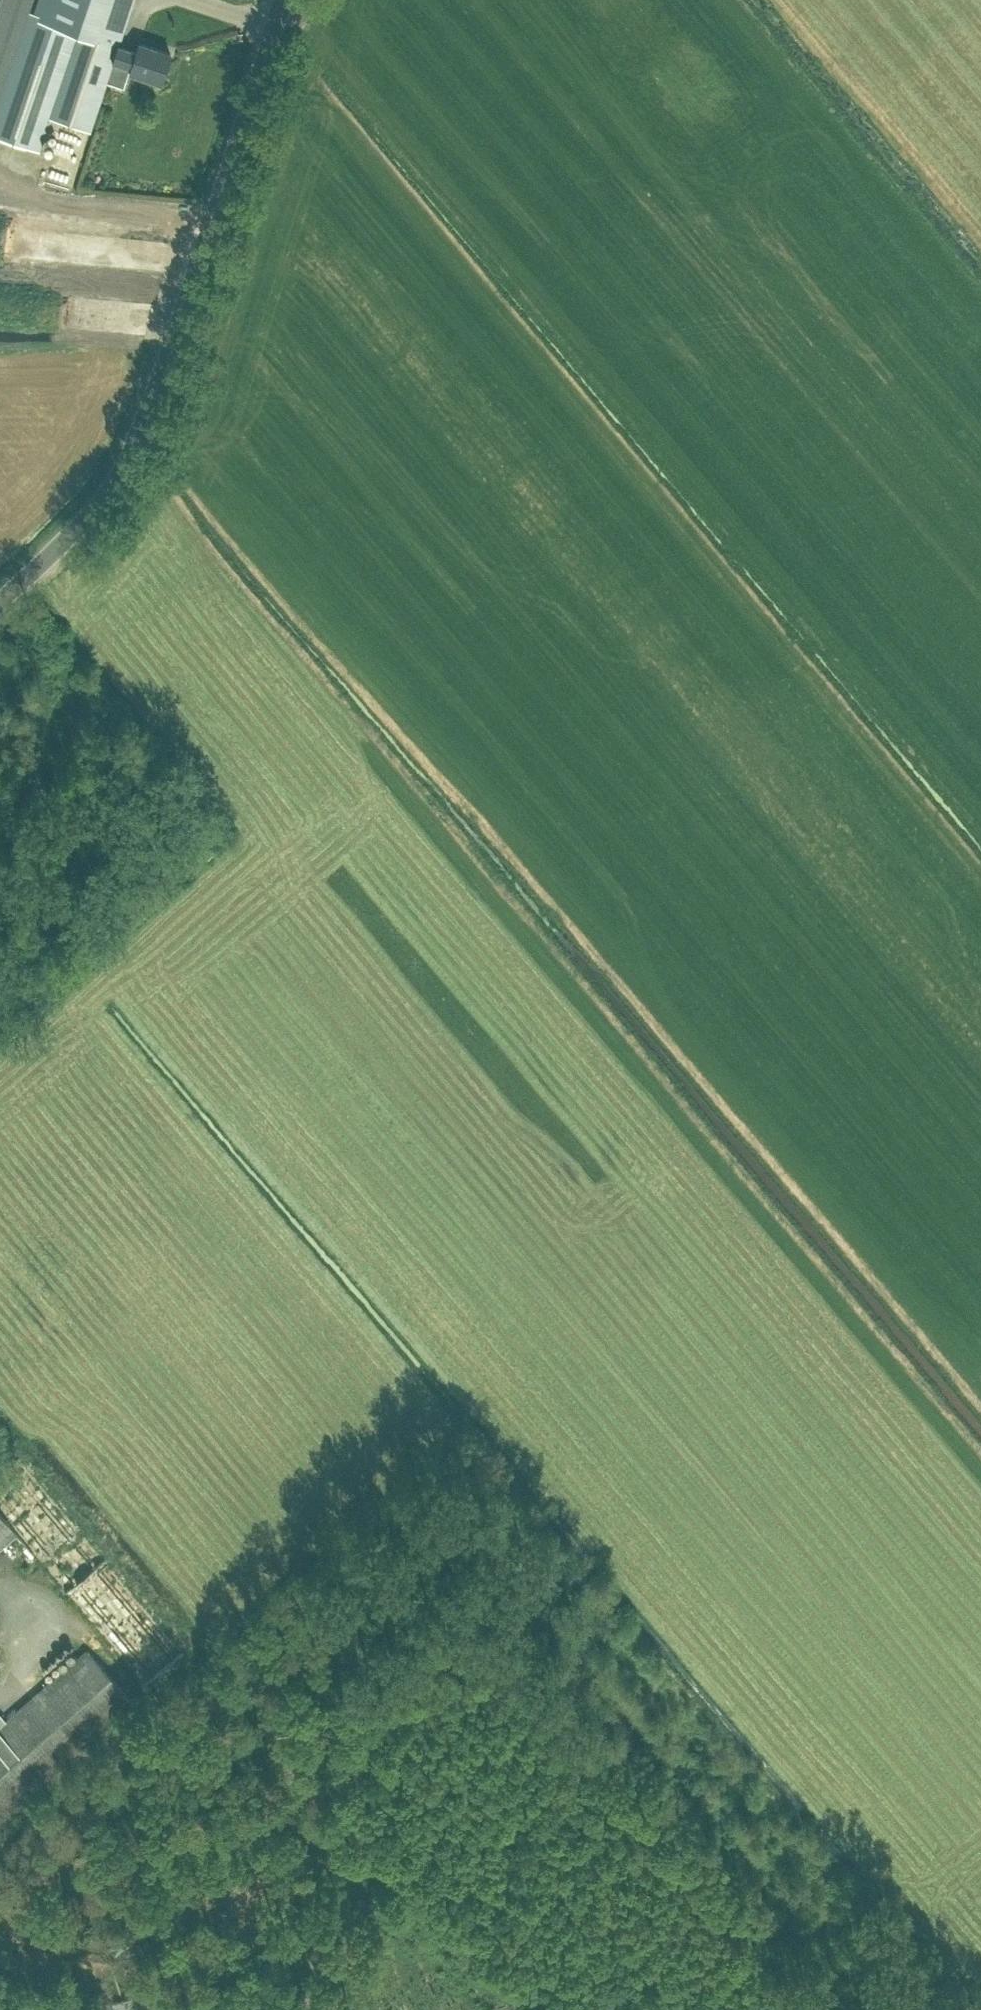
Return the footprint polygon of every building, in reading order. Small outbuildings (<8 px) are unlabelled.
[(26,15),(0,93),(0,135),(40,149),(50,120),(48,119),(49,115),(90,129),(113,59),(118,44),(133,0),(39,0),(33,17),(26,15)] [(26,15),(31,0),(0,0),(0,93),(26,15)] [(118,44),(113,59),(130,65),(129,69),(161,80),(170,51),(138,41),(135,51),(118,44)] [(15,1534),(0,1516),(0,1547),(15,1534)] [(133,1701),(87,1648),(0,1723),(0,1816),(133,1701)]
